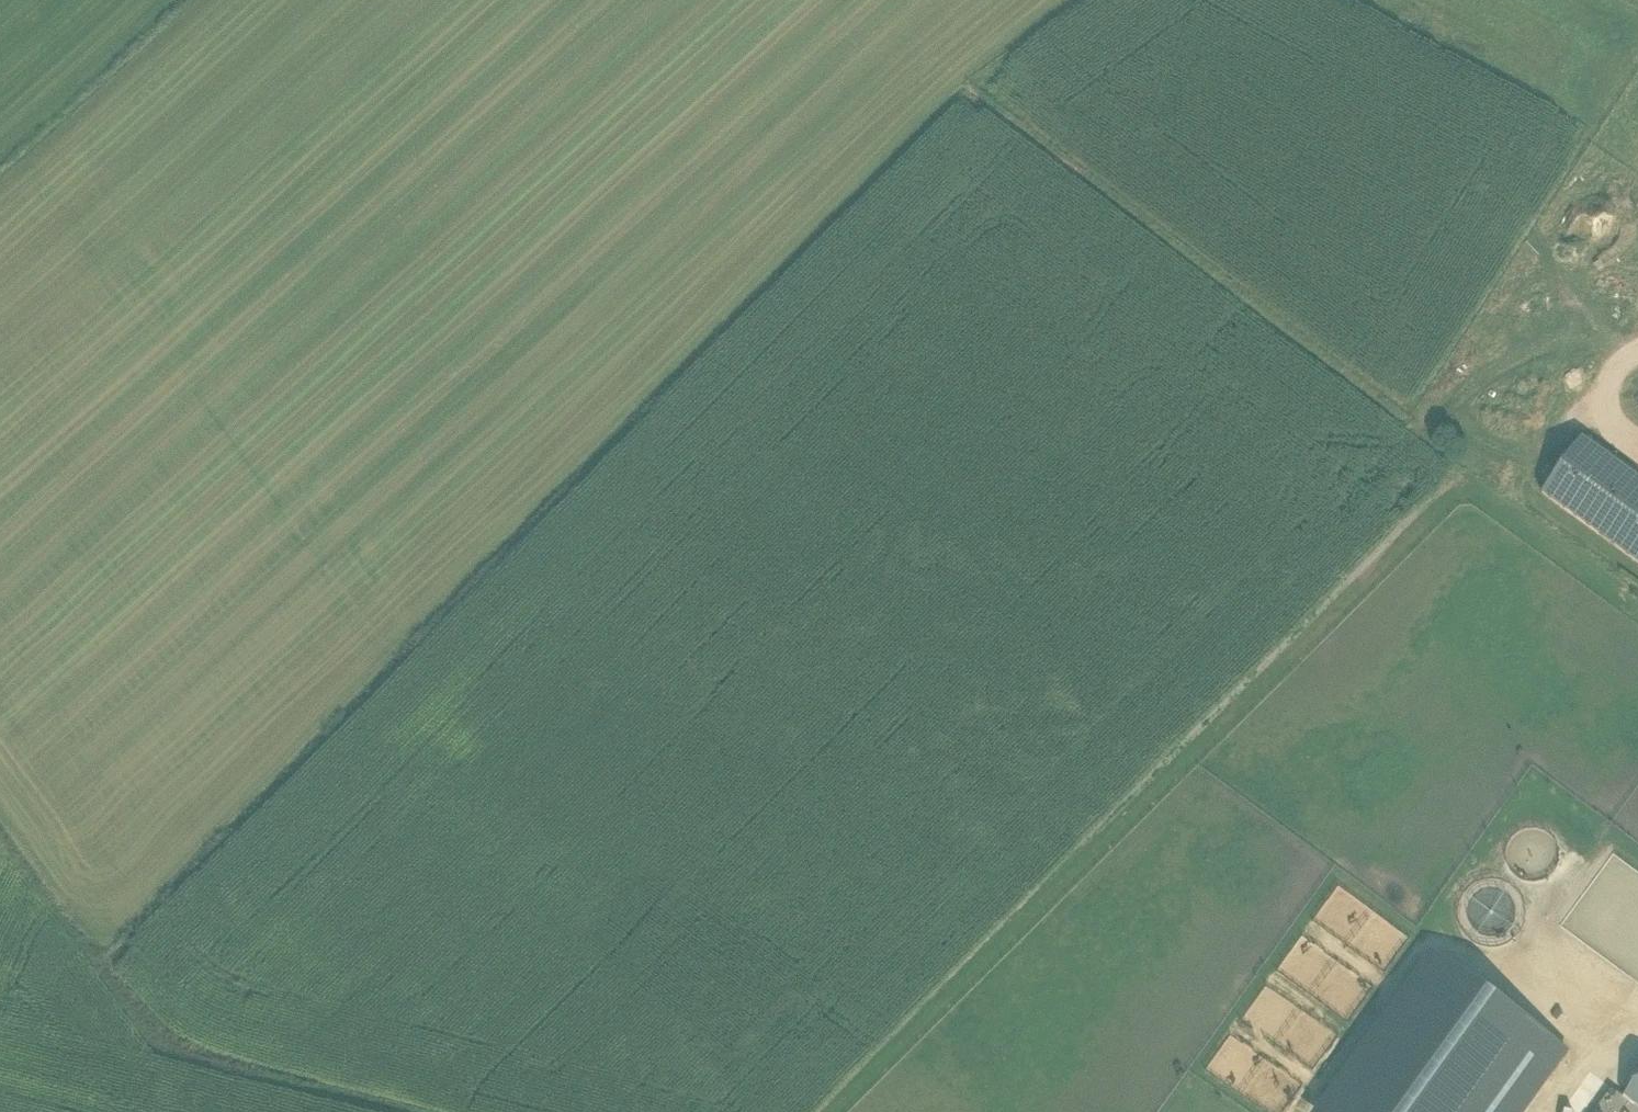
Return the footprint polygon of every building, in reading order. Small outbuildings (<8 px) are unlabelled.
[(1637,565),(1637,479),(1582,439),(1541,494),(1637,565)] [(1351,1111),(1521,1111),(1566,1050),(1431,952),(1416,973),(1439,990),(1351,1111)] [(1624,1096),(1637,1107),(1637,1077),(1624,1096)]
